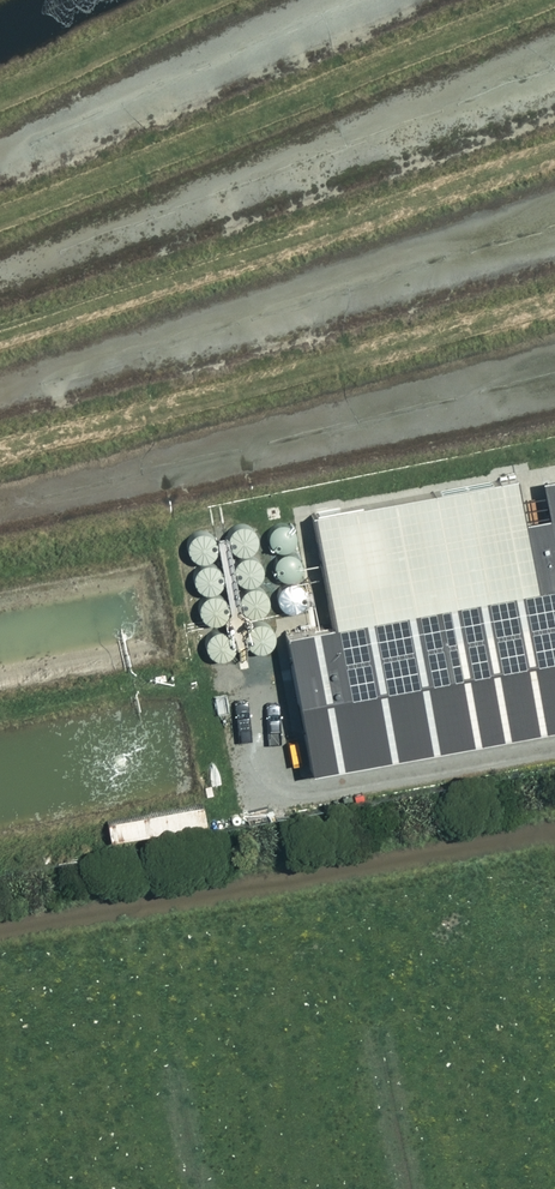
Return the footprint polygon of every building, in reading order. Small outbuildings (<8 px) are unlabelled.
[(554,727),(554,477),(541,480),(548,517),(525,521),(516,477),(313,514),(333,624),(285,633),(311,772),(554,727)] [(270,544),(272,546),(274,548),(277,549),(280,550),(283,550),(286,549),(288,548),(291,546),(293,544),(294,541),(295,539),(295,536),(295,533),(294,530),(292,528),(290,526),(287,524),(284,523),(282,523),(279,523),(276,524),(273,526),(271,528),(270,530),(268,533),(268,536),(268,538),(269,541),(270,544)] [(229,547),(231,549),(233,551),(236,552),(239,553),(242,553),(246,552),(249,551),(251,549),(253,547),(255,544),(256,541),(256,538),(255,535),(254,532),(252,529),(250,527),(247,525),(244,524),(241,524),(238,524),(235,525),(232,527),(230,529),(228,531),(227,534),(226,538),(226,541),(227,544),(229,547)] [(190,554),(192,556),(194,558),(197,560),(200,560),(203,560),(207,560),(210,558),(212,556),(214,554),(216,551),(217,548),(217,545),(216,542),(215,539),(213,536),(211,534),(208,532),(205,531),(202,531),(199,531),(196,532),(193,534),(191,536),(189,539),(188,542),(187,545),(187,548),(188,551),(190,554)] [(276,573),(278,575),(280,577),(283,578),(286,579),(289,579),(291,578),(294,577),(296,575),(298,573),(300,571),(301,568),(301,565),(300,562),(299,559),(297,557),(295,555),(293,553),(290,552),(287,552),(284,552),(281,553),(279,555),(277,557),(275,559),(274,562),(274,565),(274,568),(275,570),(276,573)] [(235,578),(237,580),(240,582),(243,583),(246,584),(249,584),(252,583),(255,582),(258,580),(260,578),(261,575),(262,572),(262,569),(262,566),(261,562),(259,560),(257,558),(254,556),(251,555),(248,555),(245,555),(242,556),(239,558),(236,560),(235,562),(233,565),(233,569),(233,572),(234,575),(235,578)] [(195,585),(197,588),(200,590),(203,591),(206,592),(209,592),(212,591),(215,590),(218,588),(220,585),(221,583),(222,579),(222,576),(222,573),(221,570),(219,568),(217,565),(214,564),(211,563),(208,562),(204,563),(201,564),(199,565),(196,567),(195,570),(193,573),(193,576),(193,579),(194,582),(195,585)] [(279,604),(281,606),(284,608),(287,609),(290,610),(293,610),(296,610),(299,608),(302,606),(304,604),(305,601),(306,598),(306,595),(306,592),(305,589),(303,586),(301,584),(298,582),(295,581),(292,581),(288,581),(285,582),(283,584),(280,586),(279,589),(277,592),(277,595),(277,598),(278,601),(279,604)] [(241,609),(243,611),(246,613),(249,614),(252,615),(255,615),(258,615),(261,613),(264,611),(266,609),(267,606),(268,603),(268,600),(268,597),(267,594),(265,591),(263,589),(260,587),(257,586),(254,586),(250,586),(247,587),(245,589),(242,591),(240,594),(239,597),(239,600),(239,603),(240,606),(241,609)] [(201,616),(203,619),(205,621),(208,622),(212,623),(215,623),(218,622),(221,621),(223,619),(225,617),(227,614),(228,611),(228,607),(227,604),(226,601),(224,599),(222,597),(219,595),(216,594),(213,593),(210,594),(207,595),(204,596),(202,599),(200,601),(199,604),(198,607),(199,611),(199,614),(201,616)] [(247,645),(249,647),(252,649),(255,650),(258,651),(261,651),(264,651),(267,649),(269,647),(272,645),(273,642),(274,639),(274,636),(274,633),(272,630),(271,627),(268,625),(266,623),(263,622),(259,622),(256,622),(253,623),(250,625),(248,627),(246,630),(245,632),(245,636),(245,639),(246,642),(247,645)] [(208,652),(210,655),(213,657),(215,658),(219,659),(222,659),(225,658),(228,657),(230,655),(232,652),(234,649),(235,646),(235,643),(235,640),(233,637),(232,634),(229,632),(227,631),(223,630),(220,629),(217,630),(214,631),(211,632),(209,634),(207,637),(206,640),(205,643),(206,646),(206,649),(208,652)]
